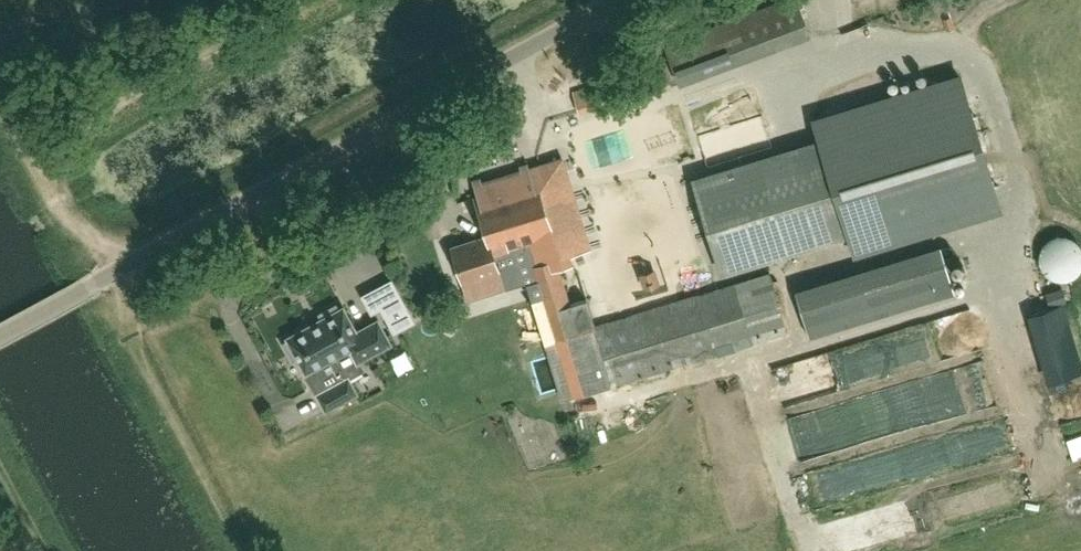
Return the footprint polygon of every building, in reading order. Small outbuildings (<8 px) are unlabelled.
[(665,45),(679,84),(810,36),(796,0),(788,0),(665,45)] [(666,67),(620,80),(573,93),(578,113),(625,100),(671,88),(666,67)] [(814,123),(820,143),(847,231),(853,251),(1001,206),(962,78),(814,123)] [(847,231),(820,143),(700,180),(692,182),(698,200),(700,206),(719,270),(847,231)] [(535,178),(532,179),(527,163),(526,163),(527,165),(521,167),(520,165),(519,165),(521,172),(500,178),(482,183),(480,177),(479,177),(480,180),(473,182),(473,179),(471,180),(477,196),(474,197),(486,236),(451,247),(462,283),(497,272),(492,255),(553,237),(535,178)] [(1043,267),(1080,281),(1080,278),(1080,239),(1057,230),(1043,267)] [(951,245),(804,283),(816,331),(963,292),(951,245)] [(789,332),(770,272),(595,327),(586,299),(569,305),(554,259),(529,267),(544,313),(553,340),(549,341),(567,398),(717,352),(718,355),(789,332)] [(366,289),(374,311),(389,306),(397,329),(416,322),(401,277),(366,289)] [(1080,375),(1080,347),(1068,302),(1035,311),(1056,382),(1080,375)] [(327,377),(331,385),(346,377),(342,369),(356,362),(389,344),(377,320),(355,331),(343,308),(342,306),(341,307),(338,309),(335,304),(319,313),(321,318),(287,336),(287,335),(285,336),(286,338),(287,339),(282,342),(291,358),(296,356),(303,370),(303,371),(304,372),(311,385),(327,377)] [(881,336),(783,361),(792,399),(887,375),(882,358),(886,357),(881,336)] [(347,379),(346,377),(331,385),(339,401),(354,393),(347,379)]
